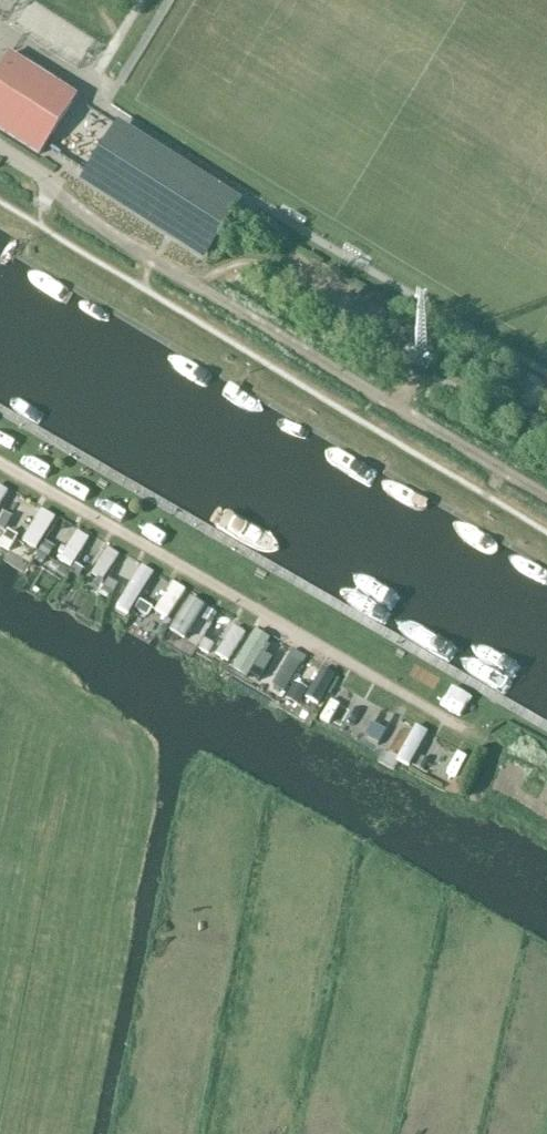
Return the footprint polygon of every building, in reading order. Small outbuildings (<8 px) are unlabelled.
[(0,69),(0,129),(41,155),(72,106),(4,63),(0,69)] [(230,218),(108,140),(85,175),(208,254),(230,218)] [(10,490),(0,484),(0,505),(10,490)] [(38,550),(56,515),(38,505),(19,540),(38,550)] [(9,552),(20,535),(6,526),(0,535),(0,547),(9,552)] [(75,527),(56,560),(70,569),(90,536),(75,527)] [(106,545),(90,571),(104,579),(120,553),(106,545)] [(130,609),(152,569),(138,561),(116,602),(130,609)] [(168,579),(154,612),(171,619),(185,586),(168,579)] [(183,639),(198,645),(215,607),(201,600),(183,639)] [(226,661),(245,630),(231,622),(213,653),(226,661)] [(259,628),(240,663),(255,671),(274,636),(259,628)] [(210,655),(215,642),(201,637),(196,649),(210,655)] [(268,681),(283,689),(303,654),(289,646),(268,681)] [(320,705),(333,671),(317,665),(304,698),(320,705)] [(364,708),(353,729),(372,738),(382,717),(364,708)] [(431,757),(425,767),(443,777),(448,766),(431,757)]
